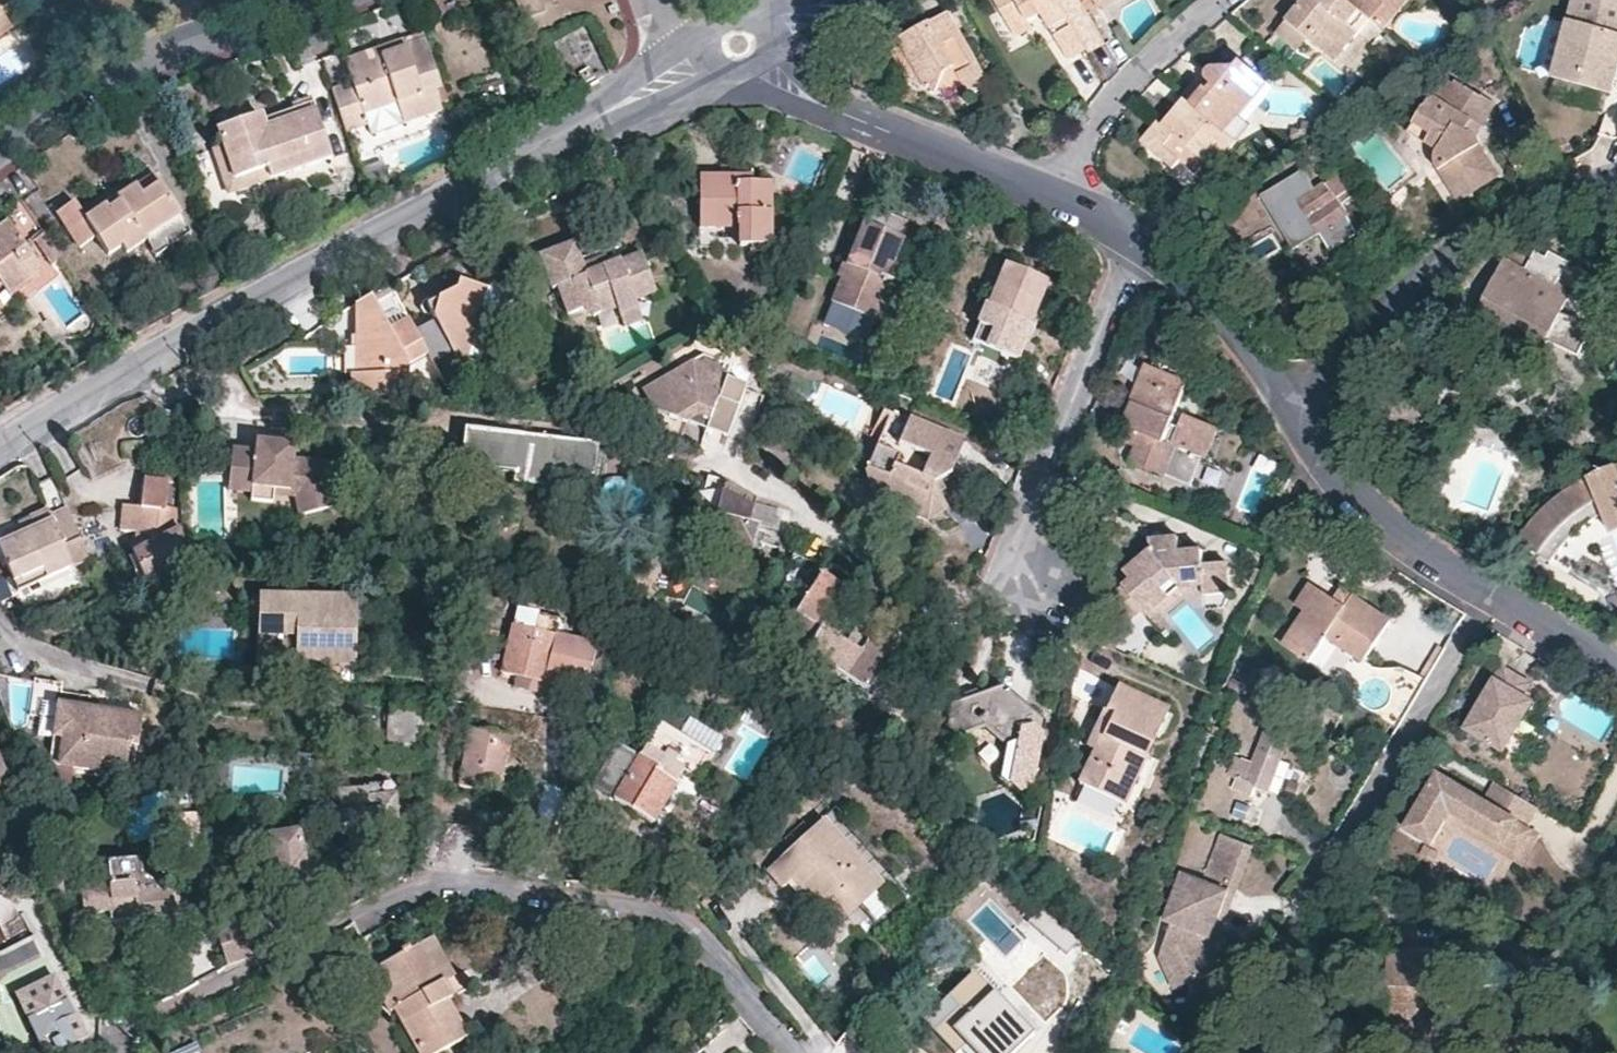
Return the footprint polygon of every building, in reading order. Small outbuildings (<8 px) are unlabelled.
[(543,0),(520,0),(526,16),(545,10),(545,9),(545,8),(545,7),(545,6),(543,0)] [(1087,45),(1061,0),(998,0),(1012,26),(1029,17),(1043,10),(1070,55),(1077,50),(1087,45)] [(1089,48),(1105,38),(1083,0),(1061,0),(1087,45),(1089,48)] [(1099,11),(1112,4),(1120,0),(1094,0),(1099,11)] [(1359,8),(1349,0),(1303,0),(1287,18),(1309,37),(1323,49),(1331,40),(1342,48),(1357,32),(1351,27),(1346,22),(1359,8)] [(1359,8),(1363,12),(1376,24),(1397,0),(1349,0),(1359,8)] [(1376,24),(1382,29),(1407,0),(1397,0),(1376,24)] [(1616,64),(1616,0),(1574,0),(1554,76),(1600,89),(1609,91),(1616,64)] [(1351,27),(1363,12),(1359,8),(1346,22),(1351,27)] [(2,9),(0,11),(0,28),(2,31),(12,25),(2,9)] [(918,63),(917,80),(955,93),(969,86),(972,91),(981,86),(991,81),(950,10),(931,20),(935,27),(907,43),(918,63)] [(1033,23),(1029,17),(1012,26),(1016,32),(1033,23)] [(1309,37),(1287,18),(1276,31),(1298,50),(1309,37)] [(894,41),(917,80),(918,63),(907,43),(935,27),(931,20),(894,41)] [(333,89),(347,130),(371,121),(367,111),(396,101),(404,122),(442,107),(434,88),(444,85),(473,75),(456,26),(425,36),(405,44),(349,66),(354,81),(333,89)] [(582,63),(583,68),(594,66),(588,30),(556,36),(562,67),(582,63)] [(346,60),(349,66),(405,44),(403,39),(387,45),(346,60)] [(1334,58),(1342,48),(1331,40),(1323,49),(1334,58)] [(1197,104),(1225,128),(1252,94),(1246,89),(1260,71),(1241,56),(1234,62),(1209,61),(1207,62),(1205,63),(1203,64),(1202,67),(1202,68),(1203,70),(1204,71),(1205,72),(1203,75),(1200,78),(1193,71),(1178,88),(1185,93),(1197,104)] [(1266,76),(1260,71),(1246,89),(1252,94),(1266,76)] [(1477,136),(1482,127),(1476,123),(1492,99),(1483,94),(1480,96),(1455,80),(1453,83),(1442,76),(1408,129),(1435,150),(1434,153),(1434,157),(1434,161),(1435,164),(1458,200),(1499,173),(1477,136)] [(292,171),(354,148),(347,130),(333,89),(313,97),(314,100),(317,110),(271,128),(266,114),(241,123),(217,131),(224,144),(212,149),(227,195),(292,171)] [(1189,113),(1197,104),(1185,93),(1176,102),(1189,113)] [(1140,135),(1151,145),(1168,126),(1162,120),(1176,102),(1171,98),(1165,105),(1140,135)] [(1476,123),(1482,127),(1490,115),(1497,103),(1492,99),(1476,123)] [(281,108),(266,114),(271,128),(317,110),(314,100),(294,108),(284,112),(281,108)] [(375,132),(404,122),(396,101),(367,111),(371,121),(375,132)] [(1212,163),(1236,137),(1225,128),(1197,104),(1189,113),(1176,102),(1162,120),(1168,126),(1151,145),(1172,164),(1178,157),(1193,169),(1205,157),(1212,163)] [(1330,248),(1356,231),(1345,210),(1346,209),(1340,200),(1351,192),(1335,171),(1313,186),(1302,169),(1260,194),(1292,246),(1306,237),(1319,229),(1330,248)] [(775,247),(775,185),(743,184),(743,177),(724,177),(702,177),(703,247),(775,247)] [(154,240),(177,223),(163,206),(175,197),(160,178),(125,203),(129,209),(123,213),(117,217),(114,213),(95,226),(81,209),(64,221),(88,254),(103,244),(116,260),(130,250),(136,258),(157,244),(154,240)] [(163,206),(177,223),(188,215),(175,197),(163,206)] [(45,235),(21,201),(3,215),(9,223),(0,230),(0,281),(4,286),(11,297),(35,280),(24,266),(34,259),(26,248),(35,242),(45,235)] [(885,274),(900,238),(861,222),(855,237),(831,297),(870,313),(885,274)] [(62,259),(45,235),(35,242),(52,266),(62,259)] [(643,249),(611,260),(605,248),(583,255),(577,238),(561,244),(540,251),(553,286),(556,284),(569,312),(584,306),(594,314),(619,306),(621,312),(639,304),(640,304),(638,298),(659,290),(643,249)] [(1560,313),(1570,295),(1557,288),(1569,264),(1571,259),(1551,249),(1547,254),(1537,249),(1533,256),(1521,250),(1507,258),(1478,311),(1509,327),(1525,336),(1544,345),(1547,340),(1578,356),(1591,329),(1560,313)] [(1029,316),(1045,274),(1029,268),(1003,258),(986,300),(984,299),(970,334),(1016,352),(1030,316),(1029,316)] [(44,273),(34,259),(24,266),(35,280),(44,273)] [(886,319),(901,281),(885,274),(870,313),(886,319)] [(419,331),(431,356),(434,362),(455,351),(464,355),(476,332),(481,334),(486,336),(520,319),(507,296),(473,285),(454,295),(443,300),(447,305),(442,319),(438,321),(419,331)] [(375,298),(359,307),(360,336),(388,324),(375,298)] [(645,318),(639,304),(621,312),(626,325),(645,318)] [(1509,327),(1478,311),(1467,333),(1498,349),(1509,327)] [(377,393),(377,399),(412,401),(413,365),(431,356),(419,331),(413,319),(402,324),(409,338),(399,343),(391,329),(388,324),(360,336),(360,375),(350,375),(350,393),(377,393)] [(409,338),(402,324),(391,329),(399,343),(409,338)] [(476,332),(464,355),(469,358),(481,334),(476,332)] [(705,352),(696,357),(730,370),(732,363),(705,352)] [(1187,450),(1206,459),(1211,446),(1219,427),(1187,413),(1181,424),(1172,419),(1189,378),(1166,368),(1170,359),(1159,354),(1155,364),(1149,362),(1133,399),(1141,404),(1133,424),(1126,439),(1145,448),(1139,463),(1175,478),(1187,450)] [(696,357),(694,357),(644,386),(655,406),(688,419),(699,412),(710,417),(708,425),(729,433),(752,378),(730,370),(696,357)] [(1141,404),(1133,399),(1125,420),(1133,424),(1141,404)] [(710,417),(699,412),(688,419),(708,425),(710,417)] [(935,489),(951,476),(963,446),(883,413),(873,438),(880,442),(868,472),(876,502),(927,526),(949,510),(935,489)] [(287,494),(289,502),(292,516),(330,509),(321,466),(289,462),(290,449),(281,447),(282,432),(266,430),(265,439),(253,438),(252,445),(250,453),(227,451),(223,485),(287,494)] [(598,469),(600,445),(467,431),(465,450),(463,468),(517,473),(516,484),(596,492),(598,469)] [(1120,454),(1139,463),(1145,448),(1126,439),(1120,454)] [(1193,486),(1206,459),(1187,450),(1175,478),(1193,486)] [(187,507),(179,506),(182,480),(179,479),(179,467),(151,464),(149,491),(147,503),(128,502),(125,527),(141,528),(142,535),(136,537),(140,549),(138,548),(156,586),(193,575),(187,507)] [(1615,465),(1585,478),(1556,497),(1540,511),(1517,538),(1553,562),(1562,548),(1580,528),(1603,512),(1605,511),(1616,506),(1616,465),(1615,465)] [(757,497),(727,479),(710,474),(701,508),(678,502),(739,601),(761,523),(751,521),(753,511),(757,497)] [(967,486),(951,476),(935,489),(949,510),(958,497),(967,486)] [(269,499),(289,502),(287,494),(223,485),(222,493),(246,496),(245,504),(267,507),(269,499)] [(1605,511),(1603,512),(1612,533),(1616,531),(1616,506),(1605,511)] [(61,521),(71,515),(69,510),(58,515),(61,521)] [(21,589),(93,558),(71,515),(61,521),(58,515),(51,519),(48,513),(40,517),(32,521),(34,527),(21,532),(22,536),(0,546),(21,589)] [(19,526),(21,532),(34,527),(32,521),(19,526)] [(1207,583),(1206,595),(1233,597),(1235,566),(1210,563),(1210,550),(1186,548),(1157,545),(1157,539),(1145,538),(1144,545),(1128,559),(1119,566),(1126,575),(1104,593),(1105,594),(1120,613),(1121,614),(1136,601),(1141,607),(1173,580),(1207,583)] [(1157,545),(1186,548),(1186,542),(1157,539),(1157,545)] [(798,616),(821,630),(827,634),(853,592),(824,574),(798,616)] [(1354,592),(1346,603),(1334,594),(1311,577),(1295,600),(1304,606),(1280,640),(1306,658),(1324,634),(1360,660),(1390,618),(1354,592)] [(1180,593),(1206,595),(1207,583),(1173,580),(1141,607),(1161,630),(1168,625),(1157,612),(1180,593)] [(1354,592),(1342,584),(1334,594),(1346,603),(1354,592)] [(1106,643),(1120,613),(1105,594),(1086,634),(1106,643)] [(330,654),(359,655),(360,600),(262,599),(262,667),(329,670),(330,654)] [(575,667),(581,644),(557,637),(561,620),(519,610),(508,655),(504,671),(569,690),(575,667)] [(806,657),(849,683),(866,657),(858,652),(827,634),(821,630),(806,657)] [(866,657),(849,683),(892,709),(905,686),(889,676),(904,652),(896,648),(899,643),(890,638),(885,634),(880,642),(869,658),(866,657)] [(868,635),(858,652),(866,657),(869,658),(880,642),(868,635)] [(599,648),(581,644),(575,667),(585,670),(592,672),(599,648)] [(357,697),(359,655),(330,654),(329,670),(328,696),(357,697)] [(1528,693),(1535,679),(1523,672),(1504,661),(1465,726),(1506,750),(1538,698),(1528,693)] [(30,718),(57,723),(60,707),(61,695),(61,687),(35,683),(30,718)] [(1122,801),(1165,707),(1113,683),(1106,697),(1085,744),(1091,748),(1077,781),(1122,801)] [(1031,789),(1044,723),(1014,697),(1000,686),(949,706),(945,722),(956,733),(978,724),(1015,756),(1008,787),(1017,796),(1031,789)] [(60,707),(85,711),(87,699),(61,695),(60,707)] [(65,747),(62,771),(98,776),(100,769),(122,772),(126,746),(134,746),(138,718),(85,711),(60,707),(57,723),(54,744),(65,747)] [(388,761),(422,762),(425,712),(390,710),(388,761)] [(716,751),(662,718),(645,745),(651,749),(643,762),(616,746),(592,786),(611,798),(624,776),(632,780),(619,802),(639,814),(658,825),(690,770),(702,777),(716,751)] [(1283,761),(1296,728),(1275,719),(1258,760),(1238,752),(1229,771),(1240,776),(1236,787),(1256,795),(1260,785),(1272,790),(1283,761)] [(512,755),(514,739),(471,732),(462,787),(488,791),(506,794),(512,755)] [(50,770),(62,771),(65,747),(54,744),(50,770)] [(520,793),(526,757),(512,755),(506,790),(520,793)] [(1536,817),(1541,809),(1498,782),(1487,801),(1441,774),(1409,829),(1422,837),(1438,813),(1450,821),(1456,812),(1523,852),(1536,832),(1530,827),(1536,817)] [(400,820),(395,785),(342,790),(346,838),(356,838),(358,855),(389,851),(387,822),(400,820)] [(203,846),(201,810),(180,811),(184,847),(203,846)] [(1542,836),(1536,832),(1523,852),(1456,812),(1450,821),(1525,865),(1542,836)] [(1438,813),(1422,837),(1435,845),(1450,821),(1438,813)] [(845,923),(888,879),(824,817),(773,873),(790,888),(799,878),(810,866),(819,874),(807,886),(845,923)] [(315,894),(304,833),(272,839),(281,900),(299,897),(315,894)] [(1227,885),(1245,844),(1222,835),(1205,876),(1227,885)] [(1249,846),(1245,844),(1227,885),(1232,886),(1249,846)] [(1436,863),(1441,854),(1429,846),(1424,856),(1436,863)] [(173,887),(146,889),(143,857),(110,860),(112,882),(82,884),(85,914),(111,911),(112,921),(139,919),(141,934),(164,932),(180,931),(173,887)] [(810,866),(799,878),(803,882),(807,886),(819,874),(810,866)] [(211,886),(209,867),(196,868),(198,887),(211,886)] [(1206,937),(1225,891),(1184,873),(1166,919),(1173,923),(1160,952),(1173,987),(1210,972),(1198,942),(1206,937)] [(898,887),(888,879),(845,923),(855,932),(898,887)] [(1231,892),(1225,891),(1206,937),(1198,942),(1210,972),(1223,965),(1212,937),(1224,909),(1231,892)] [(1003,948),(1016,931),(983,905),(970,922),(1003,948)] [(1078,936),(1042,906),(1030,919),(1066,950),(1078,936)] [(224,933),(231,971),(268,952),(263,942),(260,927),(224,933)] [(444,954),(432,936),(419,943),(441,981),(446,979),(456,973),(444,954)] [(419,943),(369,974),(392,1011),(396,1009),(423,1052),(439,1052),(471,1034),(450,999),(455,995),(446,979),(441,981),(419,943)] [(62,986),(47,952),(5,971),(23,1005),(46,1052),(60,1052),(89,1039),(80,1022),(62,986)] [(1426,969),(1425,984),(1433,985),(1434,978),(1435,970),(1431,970),(1426,969)] [(993,1001),(978,1016),(957,995),(927,1028),(946,1046),(953,1052),(971,1052),(973,1051),(976,1052),(1046,1052),(993,1001)] [(1420,1035),(1423,1009),(1413,1008),(1410,1034),(1420,1035)] [(1209,1040),(1197,1034),(1194,1041),(1191,1048),(1204,1052),(1209,1040)]
